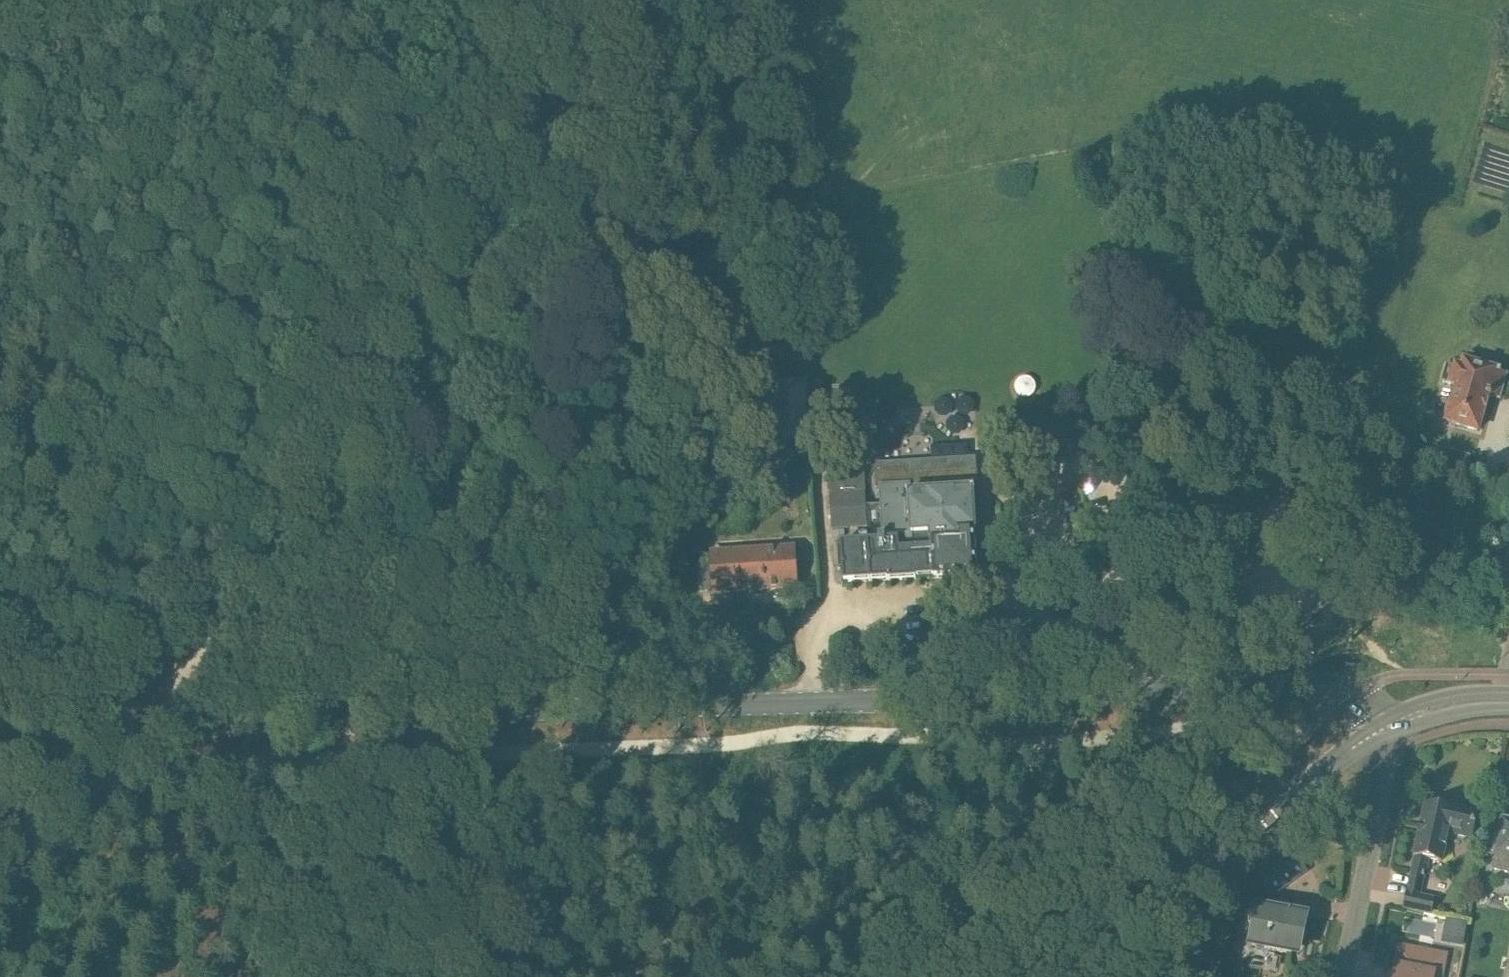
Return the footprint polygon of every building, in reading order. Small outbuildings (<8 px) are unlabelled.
[(1463,370),(1446,365),(1441,382),(1458,387),(1448,422),(1478,431),(1488,395),(1499,398),(1506,375),(1465,363),(1463,370)] [(869,491),(833,494),(835,529),(871,527),(872,543),(843,545),(846,581),(935,574),(935,577),(977,574),(973,489),(973,482),(978,482),(976,471),(909,475),(904,470),(879,472),(875,478),(876,489),(881,488),(882,505),(870,506),(869,491)] [(798,588),(795,547),(711,552),(711,554),(702,555),(703,573),(699,573),(700,583),(704,582),(704,591),(714,591),(714,593),(798,588)] [(1428,859),(1442,862),(1449,834),(1471,839),(1474,827),(1476,827),(1480,810),(1454,803),(1451,811),(1426,804),(1413,855),(1415,855),(1411,873),(1424,876),(1428,859)] [(1508,872),(1508,823),(1502,821),(1499,837),(1496,836),(1492,854),(1495,854),(1492,868),(1508,872)] [(1291,851),(1260,873),(1274,893),(1305,871),(1291,851)] [(1407,891),(1403,909),(1432,916),(1436,898),(1425,895),(1407,891)] [(1307,917),(1259,908),(1251,946),(1299,956),(1307,917)] [(1442,953),(1398,944),(1392,976),(1438,976),(1442,953)]
